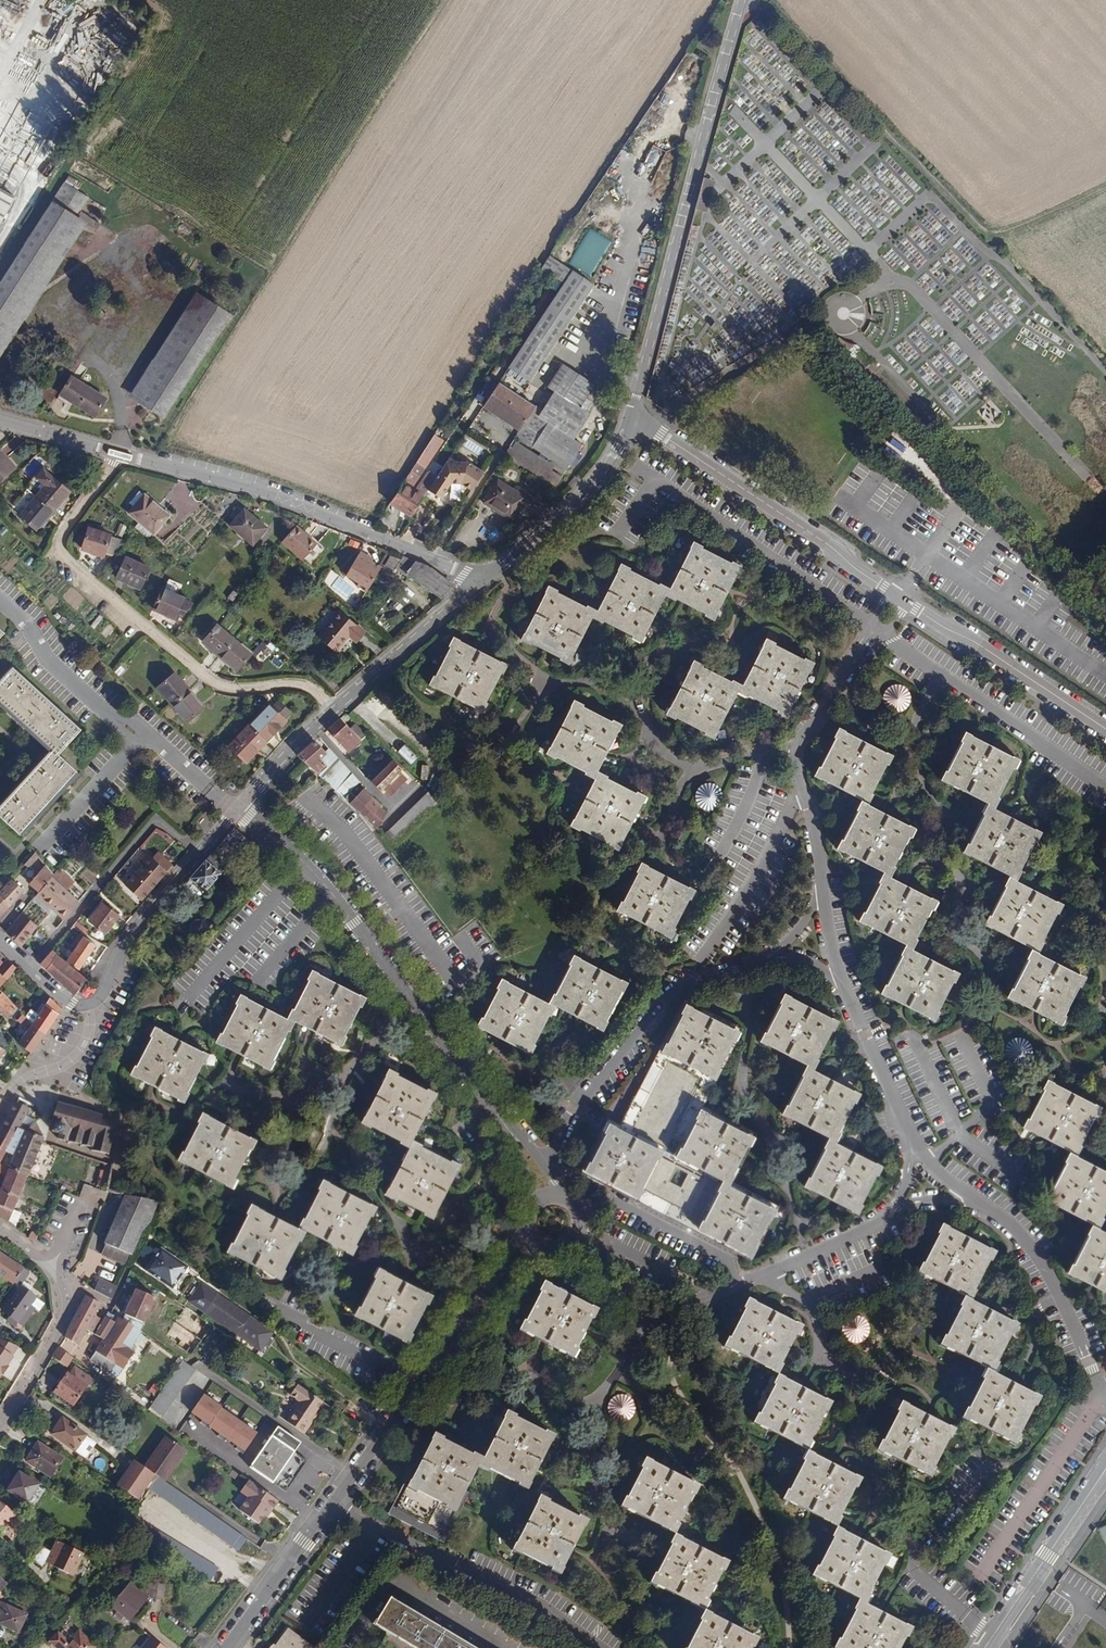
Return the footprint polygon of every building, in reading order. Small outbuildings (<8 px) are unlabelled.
[(106,65),(108,44),(87,42),(86,64),(106,65)] [(30,165),(48,118),(28,110),(9,157),(30,165)] [(639,176),(652,182),(667,151),(653,145),(639,176)] [(19,197),(31,202),(48,161),(36,156),(19,197)] [(87,224),(77,218),(89,200),(66,183),(13,263),(0,283),(0,358),(87,224)] [(17,199),(0,190),(0,229),(17,199)] [(609,251),(613,239),(587,229),(575,258),(585,262),(586,258),(599,264),(605,249),(609,251)] [(573,271),(551,256),(543,269),(564,284),(573,271)] [(594,285),(573,271),(564,284),(509,369),(530,382),(594,285)] [(138,403),(207,299),(196,292),(129,397),(138,403)] [(231,316),(207,299),(138,403),(164,419),(231,316)] [(856,329),(852,332),(870,352),(881,342),(856,329)] [(566,341),(564,346),(579,354),(581,348),(566,341)] [(521,429),(515,438),(567,470),(583,446),(575,440),(591,415),(581,408),(596,385),(564,365),(548,387),(555,392),(542,411),(535,406),(521,429)] [(94,417),(107,398),(72,376),(58,400),(70,408),(73,404),(94,417)] [(495,384),(487,381),(482,395),(489,398),(495,384)] [(535,406),(499,383),(485,406),(521,429),(535,406)] [(504,456),(555,489),(563,478),(553,472),(556,467),(514,440),(504,456)] [(427,445),(421,454),(389,503),(412,519),(426,498),(430,491),(433,486),(437,480),(428,474),(421,485),(416,483),(435,450),(427,445)] [(0,450),(0,482),(16,468),(0,450)] [(460,485),(471,492),(484,473),(471,466),(472,463),(447,464),(437,480),(433,486),(446,494),(451,486),(460,485)] [(43,470),(27,489),(54,511),(70,492),(43,470)] [(511,521),(526,497),(498,479),(483,504),(511,521)] [(442,499),(446,494),(433,486),(430,491),(442,499)] [(54,511),(27,489),(11,508),(37,530),(54,511)] [(154,534),(168,518),(157,509),(159,506),(145,493),(144,495),(139,491),(129,503),(134,507),(129,514),(154,534)] [(430,491),(426,498),(439,505),(442,499),(430,491)] [(243,510),(238,505),(229,516),(234,521),(243,510)] [(157,509),(168,518),(170,515),(159,506),(157,509)] [(244,509),(243,510),(234,521),(229,526),(253,546),(267,528),(244,509)] [(304,530),(296,523),(282,541),(303,557),(316,541),(308,533),(306,535),(303,531),(304,530)] [(412,539),(417,529),(410,525),(405,536),(412,539)] [(113,556),(123,541),(110,537),(111,534),(89,528),(82,550),(103,557),(105,554),(113,556)] [(669,588),(665,596),(675,601),(676,599),(705,613),(704,616),(714,621),(717,615),(716,614),(728,590),(737,573),(738,573),(742,566),(732,561),(731,563),(702,548),(702,546),(693,541),(689,548),(690,548),(670,588),(669,588)] [(370,563),(371,561),(373,558),(360,551),(358,554),(366,558),(365,560),(370,563)] [(366,592),(381,567),(371,561),(370,563),(365,560),(366,558),(358,554),(346,575),(359,582),(357,586),(366,592)] [(431,568),(403,556),(401,560),(390,557),(384,567),(393,572),(395,569),(405,575),(407,573),(442,597),(454,585),(431,568)] [(140,589),(148,568),(125,558),(116,579),(140,589)] [(654,615),(665,596),(669,588),(660,583),(659,585),(630,570),(631,568),(620,563),(617,570),(618,571),(597,610),(596,610),(592,618),(602,623),(603,621),(632,636),(631,638),(642,643),(646,636),(645,636),(654,615)] [(350,595),(354,586),(336,579),(332,588),(350,595)] [(584,633),(592,618),(596,610),(587,605),(586,607),(557,593),(559,590),(548,585),(544,592),(546,593),(525,634),(523,633),(520,640),(530,645),(532,643),(559,658),(559,659),(569,665),(573,658),(572,657),(584,633)] [(153,611),(177,621),(187,598),(185,597),(188,590),(178,586),(175,593),(163,588),(153,611)] [(232,602),(238,594),(233,591),(227,598),(232,602)] [(357,643),(366,632),(340,611),(319,637),(336,652),(349,636),(357,643)] [(202,642),(219,657),(234,639),(217,624),(202,642)] [(461,640),(453,636),(448,646),(450,648),(435,676),(433,675),(428,685),(435,689),(436,688),(476,708),(475,710),(483,713),(488,703),(486,702),(501,674),(503,675),(508,664),(501,661),(500,662),(479,652),(460,642),(461,640)] [(741,684),(737,692),(748,698),(749,696),(777,710),(776,712),(787,717),(790,711),(789,710),(809,669),(811,670),(815,662),(805,657),(804,660),(775,645),(776,643),(765,637),(762,644),(763,645),(754,661),(742,685),(741,684)] [(234,639),(219,657),(237,671),(252,653),(234,639)] [(1087,641),(1085,651),(1097,653),(1099,644),(1087,641)] [(717,732),(737,692),(741,684),(732,680),(731,682),(703,667),(703,665),(693,660),(689,667),(691,667),(679,689),(670,708),(668,707),(665,714),(675,719),(676,717),(704,732),(704,734),(715,739),(718,733),(717,732)] [(20,833),(35,817),(62,788),(77,772),(57,754),(80,729),(12,668),(0,682),(0,702),(52,749),(0,806),(0,815),(20,833)] [(172,704),(189,690),(175,673),(157,687),(172,704)] [(887,685),(887,710),(912,710),(912,685),(887,685)] [(203,707),(189,690),(172,704),(186,722),(203,707)] [(595,779),(598,772),(597,772),(609,747),(617,731),(619,731),(622,724),(612,719),(611,720),(583,706),(584,705),(573,699),(569,707),(571,707),(551,747),(549,746),(546,754),(555,759),(556,757),(585,772),(584,774),(595,779)] [(279,701),(272,708),(284,719),(291,713),(279,701)] [(249,725),(266,742),(286,721),(284,719),(272,708),(268,704),(249,725)] [(367,736),(356,724),(351,729),(340,718),(327,730),(348,753),(367,736)] [(246,762),(266,742),(249,725),(229,745),(246,762)] [(861,800),(868,803),(873,794),(871,793),(886,764),(888,765),(893,755),(886,751),(885,753),(865,742),(845,731),(845,730),(839,727),(833,737),(835,739),(820,767),(818,766),(813,776),(820,779),(821,778),(861,799),(861,800)] [(987,803),(994,807),(999,798),(997,797),(1012,768),(1014,769),(1019,759),(1012,755),(1011,756),(970,736),(971,734),(965,731),(960,741),(961,742),(947,771),(944,770),(940,779),(946,783),(947,782),(966,792),(987,803)] [(326,753),(314,741),(297,756),(317,774),(325,766),(324,765),(326,763),(330,766),(319,776),(344,799),(351,791),(360,781),(330,748),(326,753)] [(402,746),(398,753),(414,763),(418,756),(402,746)] [(402,770),(392,761),(372,782),(381,791),(383,789),(391,797),(408,780),(400,772),(402,770)] [(427,765),(419,767),(422,778),(431,775),(427,765)] [(607,776),(598,772),(595,779),(574,819),(573,818),(570,825),(579,830),(580,829),(609,843),(609,845),(619,850),(622,843),(621,843),(633,821),(641,803),(643,803),(646,796),(637,791),(636,793),(606,778),(607,776)] [(693,794),(707,813),(726,798),(712,779),(693,794)] [(357,797),(351,791),(344,799),(368,821),(377,829),(380,826),(386,814),(379,808),(381,807),(364,790),(357,797)] [(438,805),(427,794),(390,831),(385,837),(396,848),(402,842),(438,805)] [(867,805),(868,803),(861,800),(856,810),(857,811),(842,839),(840,838),(835,849),(843,853),(844,851),(883,871),(883,873),(890,876),(895,867),(893,866),(908,837),(910,837),(915,827),(909,824),(908,825),(888,815),(867,805)] [(993,808),(994,807),(987,803),(981,813),(984,814),(969,843),(967,842),(961,852),(969,856),(969,854),(990,865),(1009,875),(1009,876),(1016,880),(1021,870),(1020,869),(1034,840),(1036,841),(1041,831),(1034,827),(1033,829),(993,808)] [(688,847),(697,827),(687,823),(678,841),(688,847)] [(143,852),(138,848),(131,857),(136,861),(143,852)] [(31,863),(38,856),(35,852),(28,860),(31,863)] [(147,868),(160,880),(173,865),(159,853),(153,860),(147,855),(142,860),(148,867),(147,868)] [(210,855),(190,878),(204,891),(225,868),(210,855)] [(690,900),(696,889),(689,886),(688,887),(668,876),(648,867),(648,865),(641,861),(635,872),(637,873),(623,901),(621,900),(616,910),(623,914),(624,913),(664,933),(663,935),(670,939),(676,928),(674,928),(689,899),(690,900)] [(52,876),(53,874),(45,864),(31,882),(40,890),(52,876)] [(141,900),(160,880),(147,868),(128,888),(141,900)] [(909,886),(890,876),(883,873),(877,882),(880,883),(865,912),(862,911),(857,921),(864,924),(865,923),(905,944),(904,945),(912,949),(918,939),(915,938),(930,910),(932,910),(937,900),(930,896),(930,897),(909,886)] [(63,920),(79,902),(52,876),(40,890),(39,892),(57,911),(56,912),(63,920)] [(1016,880),(1009,876),(1003,885),(1005,887),(990,915),(989,915),(984,925),(991,928),(991,927),(1011,938),(1031,948),(1030,949),(1038,953),(1043,943),(1041,942),(1056,913),(1058,913),(1063,904),(1056,900),(1055,901),(1016,880)] [(9,881),(22,893),(24,890),(11,878),(9,881)] [(22,893),(9,881),(0,890),(0,915),(22,893)] [(106,933),(119,916),(102,903),(89,920),(106,933)] [(25,912),(6,931),(22,947),(34,935),(42,943),(49,935),(25,912)] [(1096,940),(1089,920),(1078,923),(1085,944),(1096,940)] [(90,931),(76,922),(72,927),(86,935),(89,932),(90,931)] [(86,935),(72,927),(70,930),(84,937),(86,935)] [(95,945),(84,937),(67,960),(79,968),(95,945)] [(103,953),(106,948),(101,944),(97,950),(103,953)] [(933,959),(912,949),(904,945),(899,954),(902,955),(887,984),(885,983),(880,993),(887,997),(888,995),(934,1021),(939,1011),(937,1010),(952,982),(954,982),(959,972),(953,969),(952,970),(933,959)] [(1078,974),(1038,953),(1030,949),(1025,958),(1027,959),(1013,988),(1011,987),(1006,996),(1013,1000),(1013,999),(1034,1010),(1054,1020),(1053,1021),(1060,1024),(1065,1015),(1063,1014),(1079,986),(1080,986),(1086,976),(1078,972),(1078,974)] [(75,996),(86,978),(52,951),(40,965),(75,996)] [(548,1002),(556,1007),(556,1006),(596,1026),(596,1027),(603,1031),(607,1021),(606,1020),(621,991),(622,992),(628,982),(621,978),(620,980),(580,959),(581,957),(573,954),(568,964),(570,965),(555,994),(552,993),(548,1002)] [(6,958),(0,965),(0,986),(16,967),(6,958)] [(287,1017),(294,1021),(335,1041),(335,1042),(342,1046),(346,1036),(345,1035),(360,1006),(361,1006),(366,996),(360,993),(359,995),(318,974),(319,973),(311,969),(307,979),(308,980),(294,1009),(291,1008),(287,1017)] [(551,1016),(556,1007),(548,1002),(548,1003),(501,978),(496,988),(498,988),(483,1018),(481,1017),(476,1027),(483,1030),(484,1029),(524,1050),(524,1051),(531,1055),(536,1045),(534,1044),(549,1016),(551,1016)] [(1,1006),(0,1008),(0,1011),(9,1018),(17,1008),(0,990),(0,1005),(1,1006)] [(792,995),(784,992),(779,1002),(781,1003),(766,1032),(764,1031),(759,1040),(766,1045),(767,1043),(806,1064),(800,1074),(802,1076),(787,1104),(786,1103),(780,1113),(788,1117),(789,1116),(828,1136),(823,1147),(825,1147),(809,1176),(808,1176),(803,1185),(811,1189),(811,1188),(851,1208),(851,1210),(857,1214),(862,1204),(860,1203),(875,1174),(876,1175),(882,1164),(875,1161),(874,1163),(835,1142),(840,1132),(838,1131),(854,1102),(855,1103),(860,1092),(853,1089),(853,1090),(813,1069),(818,1059),(816,1058),(831,1029),(833,1030),(839,1019),(831,1016),(831,1017),(791,996),(792,995)] [(289,1031),(294,1021),(287,1017),(286,1018),(247,999),(247,997),(239,993),(235,1003),(237,1004),(223,1033),(220,1032),(215,1042),(222,1045),(223,1044),(263,1064),(263,1066),(269,1069),(274,1060),(273,1059),(287,1030),(289,1031)] [(61,1008),(50,998),(32,1022),(45,1033),(61,1008)] [(693,1125),(686,1139),(681,1147),(680,1147),(674,1158),(721,1182),(696,1228),(751,1257),(755,1247),(754,1246),(769,1218),(770,1218),(776,1208),(769,1204),(768,1206),(729,1185),(734,1175),(732,1173),(747,1145),(749,1145),(754,1136),(747,1133),(747,1134),(706,1113),(707,1111),(700,1107),(719,1070),(718,1069),(733,1041),(735,1041),(740,1030),(733,1027),(732,1028),(692,1007),(693,1006),(685,1002),(621,1129),(615,1126),(615,1125),(609,1122),(584,1170),(683,1222),(702,1183),(688,1176),(680,1193),(662,1183),(671,1167),(657,1160),(663,1150),(661,1148),(670,1131),(677,1116),(693,1125)] [(29,1020),(23,1013),(17,1019),(23,1025),(29,1020)] [(45,1033),(32,1022),(17,1043),(32,1052),(45,1033)] [(204,1063),(209,1053),(203,1050),(202,1051),(162,1031),(162,1029),(154,1026),(150,1036),(152,1037),(137,1066),(135,1065),(130,1074),(137,1078),(138,1077),(178,1097),(177,1099),(184,1102),(189,1092),(188,1091),(203,1063),(204,1063)] [(1010,1055),(1031,1053),(1029,1038),(1008,1041),(1010,1055)] [(409,1147),(413,1139),(412,1139),(433,1098),(434,1099),(437,1093),(428,1087),(427,1089),(397,1074),(398,1072),(388,1067),(385,1074),(386,1075),(365,1115),(364,1114),(360,1121),(370,1127),(371,1125),(400,1140),(399,1142),(409,1147)] [(1069,1150),(1076,1155),(1081,1145),(1080,1144),(1094,1115),(1097,1116),(1101,1106),(1094,1103),(1094,1104),(1053,1083),(1054,1082),(1047,1078),(1042,1088),(1044,1089),(1029,1118),(1026,1117),(1021,1127),(1029,1131),(1029,1130),(1069,1150)] [(17,1129),(44,1138),(36,1121),(31,1126),(22,1122),(29,1109),(16,1102),(2,1128),(15,1133),(17,1129)] [(102,1115),(64,1105),(58,1102),(51,1124),(54,1124),(52,1132),(58,1135),(58,1139),(93,1149),(93,1151),(109,1155),(116,1122),(101,1119),(102,1115)] [(252,1149),(257,1139),(250,1135),(249,1137),(209,1116),(209,1114),(202,1111),(197,1121),(199,1122),(185,1151),(182,1150),(177,1160),(184,1163),(185,1162),(225,1183),(224,1185),(231,1188),(236,1178),(235,1177),(250,1148),(252,1149)] [(670,1131),(686,1139),(693,1125),(677,1116),(670,1131)] [(27,1177),(42,1142),(44,1138),(17,1129),(15,1133),(2,1128),(0,1132),(0,1163),(4,1157),(8,1158),(10,1154),(15,1156),(9,1170),(27,1177)] [(422,1144),(413,1139),(409,1147),(410,1147),(385,1193),(394,1198),(395,1196),(424,1212),(423,1213),(433,1218),(437,1211),(436,1211),(456,1170),(457,1170),(461,1164),(451,1159),(450,1160),(421,1145),(422,1144)] [(1076,1155),(1069,1150),(1064,1161),(1065,1162),(1051,1190),(1049,1189),(1044,1199),(1051,1203),(1052,1202),(1091,1222),(1099,1227),(1103,1218),(1101,1216),(1105,1207),(1105,1171),(1076,1156),(1076,1155)] [(107,1186),(112,1172),(103,1169),(99,1183),(107,1186)] [(8,1223),(27,1177),(9,1170),(6,1175),(0,1173),(0,1184),(3,1185),(0,1191),(0,1218),(8,1223)] [(298,1226),(306,1230),(306,1229),(346,1250),(346,1251),(352,1255),(357,1245),(355,1244),(371,1215),(372,1216),(377,1206),(370,1202),(369,1203),(330,1183),(330,1181),(323,1178),(317,1188),(320,1189),(305,1217),(302,1217),(298,1226)] [(156,1207),(158,1202),(125,1196),(103,1243),(106,1244),(101,1255),(126,1265),(130,1255),(132,1255),(142,1232),(150,1224),(156,1207)] [(301,1240),(306,1230),(298,1226),(297,1228),(258,1207),(258,1206),(251,1202),(246,1212),(248,1213),(233,1242),(231,1241),(226,1251),(233,1255),(234,1253),(275,1274),(274,1276),(280,1279),(286,1269),(284,1267),(299,1239),(301,1240)] [(1099,1227),(1091,1222),(1086,1233),(1088,1234),(1074,1263),(1071,1262),(1066,1272),(1073,1275),(1074,1274),(1105,1290),(1105,1232),(1098,1228),(1099,1227)] [(964,1296),(972,1300),(977,1292),(974,1290),(989,1261),(991,1262),(996,1252),(989,1249),(949,1230),(949,1228),(942,1225),(937,1235),(938,1236),(924,1264),(922,1263),(917,1273),(924,1276),(925,1275),(944,1286),(964,1296)] [(28,1238),(34,1243),(38,1235),(32,1232),(28,1238)] [(187,1267),(161,1249),(147,1270),(173,1288),(187,1267)] [(10,1290),(24,1269),(0,1253),(0,1284),(10,1290)] [(385,1269),(379,1266),(374,1276),(376,1276),(360,1306),(358,1305),(354,1314),(361,1318),(361,1317),(402,1338),(401,1339),(408,1342),(413,1333),(411,1332),(426,1302),(428,1303),(433,1294),(426,1290),(426,1291),(385,1271),(385,1269)] [(24,1269),(10,1290),(15,1294),(2,1312),(9,1317),(19,1324),(31,1306),(37,1297),(21,1287),(30,1273),(24,1269)] [(103,1271),(101,1278),(115,1281),(116,1274),(103,1271)] [(95,1290),(114,1300),(120,1287),(101,1277),(95,1290)] [(550,1286),(544,1282),(538,1293),(539,1293),(525,1322),(523,1321),(518,1331),(526,1335),(527,1334),(567,1354),(566,1356),(573,1359),(578,1349),(577,1349),(585,1331),(592,1319),(593,1320),(598,1310),(591,1306),(590,1308),(550,1287),(550,1286)] [(272,1333),(201,1284),(189,1302),(259,1351),(272,1333)] [(192,1311),(160,1289),(154,1298),(136,1290),(125,1315),(144,1323),(160,1336),(159,1338),(170,1346),(181,1331),(179,1329),(192,1311)] [(972,1302),(972,1300),(964,1296),(959,1307),(961,1308),(947,1336),(944,1335),(939,1345),(946,1349),(947,1348),(967,1359),(987,1368),(995,1372),(999,1364),(998,1363),(1012,1334),(1013,1334),(1019,1324),(1012,1321),(1012,1322),(972,1302)] [(78,1345),(101,1305),(86,1297),(64,1337),(78,1345)] [(771,1372),(778,1375),(783,1365),(781,1364),(796,1335),(797,1336),(803,1326),(797,1323),(796,1324),(776,1314),(755,1303),(756,1302),(749,1298),(743,1308),(745,1309),(731,1338),(729,1337),(724,1347),(730,1350),(731,1349),(772,1371),(771,1372)] [(36,1310),(31,1306),(19,1324),(24,1327),(36,1310)] [(144,1323),(125,1315),(123,1320),(140,1331),(144,1323)] [(19,1324),(9,1317),(6,1322),(15,1328),(19,1324)] [(123,1320),(118,1318),(103,1340),(90,1360),(117,1377),(133,1353),(129,1350),(141,1331),(140,1331),(123,1320)] [(0,1345),(0,1381),(5,1374),(7,1375),(13,1367),(11,1366),(17,1357),(0,1345)] [(73,1358),(58,1348),(53,1356),(68,1366),(73,1358)] [(162,1416),(195,1370),(183,1361),(150,1407),(162,1416)] [(95,1381),(75,1367),(70,1375),(67,1374),(55,1393),(73,1405),(86,1386),(92,1385),(95,1381)] [(994,1374),(995,1372),(987,1368),(981,1379),(983,1380),(968,1409),(966,1408),(962,1418),(968,1421),(969,1420),(991,1431),(1009,1441),(1009,1442),(1016,1445),(1021,1436),(1019,1435),(1034,1406),(1036,1407),(1041,1397),(1034,1393),(1034,1394),(994,1374)] [(785,1378),(778,1375),(773,1384),(775,1385),(760,1415),(758,1414),(753,1424),(760,1427),(760,1426),(801,1447),(801,1448),(807,1451),(813,1441),(811,1441),(826,1411),(827,1412),(832,1402),(825,1399),(825,1400),(806,1390),(785,1380),(785,1378)] [(315,1412),(322,1402),(297,1384),(290,1394),(297,1400),(293,1407),(295,1409),(286,1422),(304,1434),(313,1420),(310,1419),(315,1412)] [(225,1408),(205,1394),(192,1412),(212,1427),(225,1408)] [(908,1405),(901,1402),(896,1412),(898,1412),(883,1442),(881,1441),(876,1451),(882,1454),(884,1453),(904,1464),(924,1474),(924,1475),(930,1478),(936,1469),(933,1467),(948,1439),(950,1440),(956,1430),(949,1427),(948,1427),(907,1406),(908,1405)] [(261,1432),(225,1408),(212,1427),(248,1451),(261,1432)] [(481,1458),(478,1465),(489,1471),(490,1469),(518,1483),(517,1485),(528,1490),(531,1484),(530,1483),(541,1457),(550,1442),(552,1443),(555,1436),(545,1431),(544,1433),(515,1418),(516,1416),(506,1411),(502,1418),(504,1419),(484,1459),(481,1458)] [(87,1435),(62,1418),(50,1434),(75,1451),(76,1450),(86,1457),(96,1443),(86,1436),(87,1435)] [(458,1505),(478,1465),(481,1458),(473,1453),(472,1455),(443,1440),(443,1438),(434,1434),(430,1440),(431,1441),(411,1482),(409,1481),(405,1487),(407,1488),(394,1512),(442,1537),(454,1512),(455,1513),(459,1506),(458,1505)] [(160,1478),(164,1481),(184,1449),(165,1436),(144,1467),(153,1474),(160,1478)] [(308,1461),(271,1436),(250,1467),(286,1492),(308,1461)] [(50,1476),(62,1458),(38,1443),(26,1461),(50,1476)] [(814,1455),(807,1451),(802,1461),(804,1462),(789,1490),(788,1489),(782,1499),(789,1503),(790,1502),(830,1523),(830,1524),(836,1527),(841,1517),(839,1516),(854,1487),(856,1488),(861,1478),(855,1475),(853,1477),(833,1466),(813,1456),(814,1455)] [(103,1470),(106,1460),(97,1457),(94,1467),(103,1470)] [(668,1531),(674,1535),(679,1525),(678,1524),(693,1495),(695,1496),(700,1486),(693,1482),(692,1484),(652,1463),(652,1462),(645,1458),(640,1468),(642,1469),(627,1498),(625,1497),(620,1506),(627,1510),(628,1509),(650,1518),(668,1530),(668,1531)] [(116,1486),(136,1499),(145,1486),(153,1474),(144,1467),(134,1460),(116,1486)] [(45,1489),(19,1473),(8,1490),(33,1507),(45,1489)] [(145,1486),(152,1490),(160,1478),(153,1474),(145,1486)] [(238,1551),(247,1539),(164,1481),(160,1478),(152,1490),(238,1551)] [(272,1509),(278,1500),(249,1480),(241,1491),(249,1496),(240,1510),(258,1523),(264,1515),(269,1509),(272,1509)] [(549,1500),(539,1495),(536,1503),(537,1504),(517,1543),(515,1543),(512,1550),(521,1555),(522,1554),(551,1569),(551,1570),(560,1575),(564,1569),(562,1568),(576,1540),(583,1527),(585,1528),(588,1521),(579,1515),(578,1517),(548,1503),(549,1500)] [(24,1522),(0,1501),(0,1526),(2,1526),(7,1521),(17,1530),(24,1522)] [(219,1569),(134,1516),(125,1529),(210,1581),(219,1569)] [(843,1531),(836,1527),(831,1537),(833,1538),(818,1567),(816,1566),(811,1576),(818,1579),(819,1578),(859,1598),(857,1600),(866,1604),(871,1594),(869,1593),(884,1564),(886,1565),(891,1555),(884,1551),(883,1553),(863,1543),(843,1533),(843,1531)] [(682,1538),(674,1535),(670,1544),(671,1545),(656,1574),(655,1573),(650,1583),(656,1586),(657,1585),(675,1592),(697,1606),(697,1607),(704,1611),(709,1601),(707,1600),(722,1571),(724,1571),(729,1562),(722,1558),(721,1560),(681,1539),(682,1538)] [(73,1575),(83,1553),(56,1540),(50,1551),(45,1548),(33,1560),(41,1568),(46,1562),(50,1554),(53,1555),(50,1564),(56,1567),(59,1571),(65,1574),(69,1573),(73,1575)] [(172,1598),(173,1585),(145,1583),(144,1591),(132,1581),(112,1606),(130,1620),(149,1596),(172,1598)] [(390,1599),(377,1620),(375,1620),(373,1624),(413,1647),(472,1647),(390,1599)] [(857,1600),(852,1610),(854,1611),(840,1639),(838,1638),(833,1647),(900,1647),(906,1637),(908,1638),(913,1628),(906,1624),(906,1625),(886,1615),(866,1604),(857,1600)] [(0,1603),(0,1614),(1,1615),(0,1616),(0,1625),(18,1633),(26,1615),(0,1603)] [(58,1621),(68,1612),(61,1605),(52,1615),(58,1621)] [(704,1611),(699,1620),(701,1621),(687,1647),(751,1647),(753,1647),(758,1638),(752,1635),(751,1636),(711,1616),(711,1614),(704,1611)] [(83,1627),(79,1631),(69,1622),(50,1642),(57,1647),(94,1647),(95,1647),(89,1641),(93,1636),(83,1627)] [(288,1628),(273,1647),(315,1647),(288,1628)] [(150,1637),(142,1647),(165,1647),(150,1637)]
